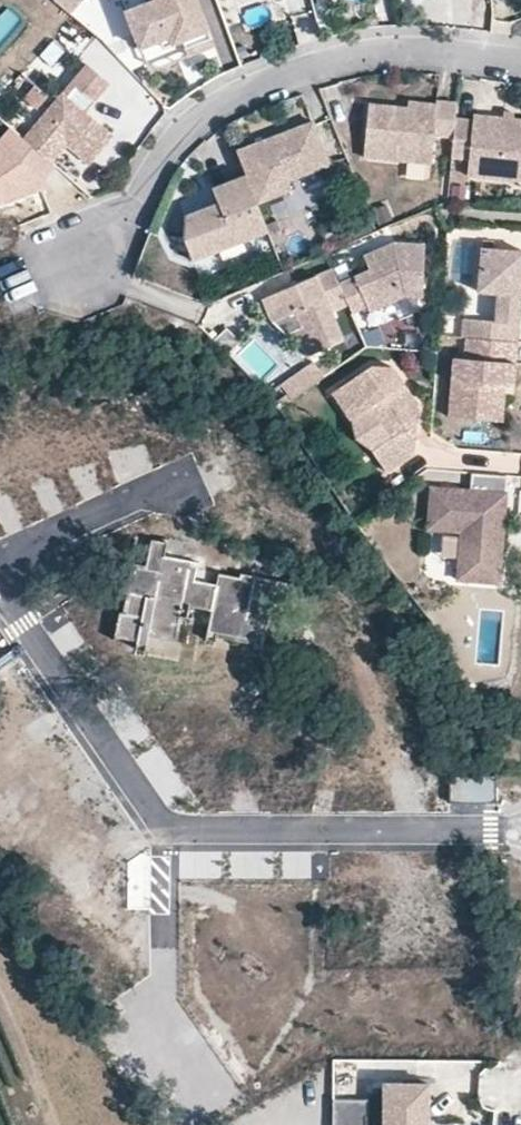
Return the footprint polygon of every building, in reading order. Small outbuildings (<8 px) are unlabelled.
[(69,16),(80,3),(77,0),(53,0),(52,1),(69,16)] [(157,9),(126,21),(132,37),(137,50),(179,34),(190,63),(215,53),(195,0),(154,0),(157,9)] [(134,52),(137,50),(132,37),(129,39),(134,52)] [(112,87),(87,66),(70,85),(77,91),(95,106),(112,87)] [(70,85),(61,96),(67,102),(77,91),(70,85)] [(23,102),(42,118),(54,104),(35,88),(23,102)] [(67,102),(61,96),(54,104),(42,118),(22,141),(50,165),(61,151),(57,147),(60,143),(65,147),(88,167),(111,139),(67,102)] [(411,104),(410,111),(437,115),(438,108),(411,104)] [(457,122),(459,108),(439,105),(438,108),(437,115),(410,111),(371,106),(364,158),(431,167),(435,138),(454,141),(457,122)] [(457,122),(454,141),(452,161),(469,164),(467,179),(520,186),(520,125),(514,124),(505,123),(475,119),(474,125),(457,122)] [(314,126),(238,156),(247,180),(258,208),(293,194),(289,185),(330,169),(314,126)] [(50,165),(22,141),(13,132),(0,146),(0,206),(2,207),(50,188),(42,181),(53,168),(50,165)] [(258,208),(247,180),(213,193),(219,207),(186,221),(184,241),(193,265),(243,246),(241,241),(267,231),(258,208)] [(267,231),(241,241),(243,246),(269,236),(267,231)] [(357,280),(340,287),(349,308),(353,317),(368,310),(371,315),(404,300),(422,302),(425,249),(394,247),(365,260),(371,274),(373,279),(359,285),(357,280)] [(517,349),(520,300),(520,279),(512,279),(514,258),(481,255),(477,299),(497,301),(495,329),(462,326),(461,345),(465,345),(516,349),(517,349)] [(514,258),(512,279),(520,279),(520,259),(514,258)] [(340,287),(334,272),(264,302),(273,325),(296,315),(303,331),(296,333),(307,360),(345,344),(333,315),(349,308),(340,287)] [(371,274),(357,280),(359,285),(373,279),(371,274)] [(216,343),(229,357),(242,345),(228,331),(216,343)] [(461,345),(454,344),(452,365),(464,366),(465,345),(461,345)] [(516,349),(465,345),(464,366),(452,365),(447,423),(484,427),(486,404),(494,404),(496,392),(504,392),(506,371),(514,371),(516,349)] [(282,392),(289,403),(326,379),(319,368),(282,392)] [(512,393),(514,371),(506,371),(504,392),(512,393)] [(417,406),(394,373),(373,372),(334,397),(352,424),(367,414),(388,446),(372,456),(386,477),(413,459),(417,406)] [(501,428),(504,392),(496,392),(494,404),(486,404),(484,427),(501,428)] [(367,414),(352,424),(372,456),(388,446),(367,414)] [(471,494),(431,491),(428,534),(461,536),(458,584),(498,587),(506,480),(472,477),(471,494)] [(128,580),(121,615),(118,614),(113,638),(145,644),(144,649),(178,656),(182,638),(176,637),(182,608),(209,613),(204,641),(213,643),(215,636),(290,651),(296,618),(305,619),(310,594),(241,580),(240,582),(215,577),(213,583),(203,581),(195,579),(198,564),(164,557),(166,546),(153,543),(147,572),(138,570),(136,582),(128,580)] [(498,801),(497,774),(450,774),(451,802),(498,801)] [(383,1081),(384,1124),(428,1124),(428,1122),(428,1080),(383,1081)] [(367,1100),(335,1100),(334,1124),(366,1124),(367,1100)]
